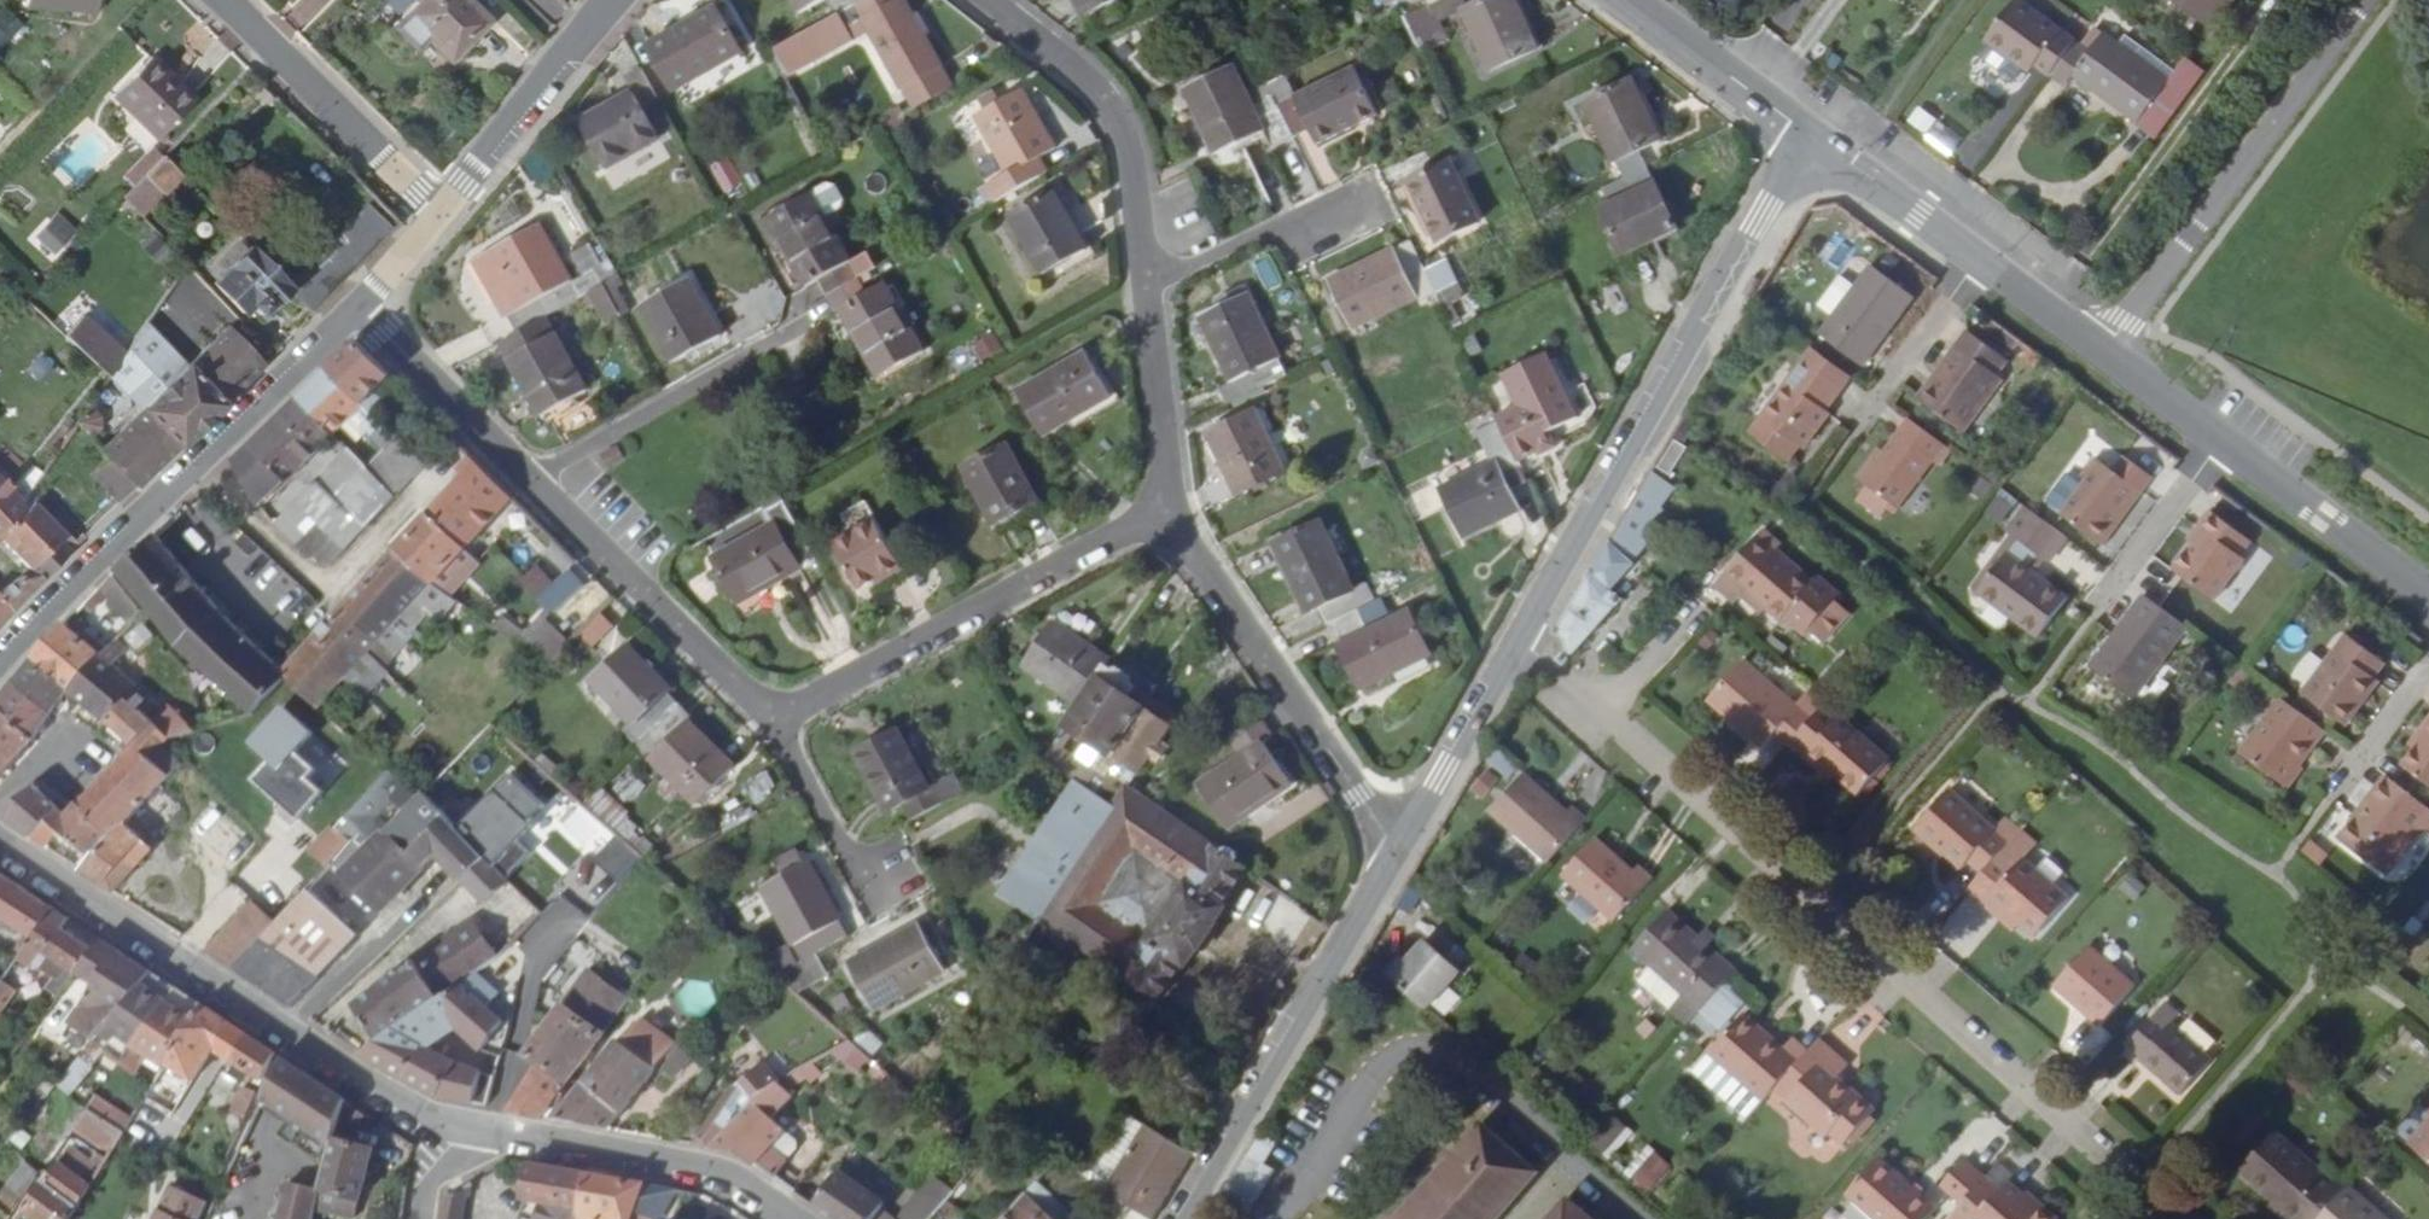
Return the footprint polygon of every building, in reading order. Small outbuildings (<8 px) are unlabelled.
[(426,34),(449,58),(489,17),(471,0),(421,0),(414,7),(405,17),(424,36),(426,34)] [(801,12),(824,0),(795,0),(801,12)] [(901,90),(902,90),(940,69),(942,68),(904,0),(861,0),(840,12),(838,13),(810,29),(818,45),(847,29),(848,28),(863,20),(870,33),(901,90)] [(861,0),(830,0),(838,13),(840,12),(861,0)] [(1080,14),(1111,0),(1073,0),(1080,14)] [(1467,0),(1446,0),(1436,5),(1444,20),(1468,9),(1498,70),(1545,48),(1521,0),(1486,0),(1471,7),(1467,0)] [(2215,30),(2237,0),(2174,0),(2215,30)] [(718,3),(651,42),(674,85),(742,47),(718,3)] [(2039,95),(2068,54),(2010,10),(1974,58),(2019,93),(2025,85),(2039,95)] [(870,33),(863,20),(848,28),(855,41),(870,33)] [(158,45),(122,83),(165,126),(202,89),(158,45)] [(2083,64),(2068,54),(2039,95),(2053,106),(2067,87),(2132,135),(2163,94),(2097,45),(2083,64)] [(1271,82),(1269,78),(1248,88),(1236,62),(1189,84),(1221,150),(1267,128),(1275,144),(1296,134),(1271,82)] [(642,104),(658,94),(642,65),(625,75),(633,89),(581,119),(605,162),(657,132),(642,104)] [(1288,74),(1271,82),(1296,134),(1300,140),(1316,132),(1321,143),(1381,114),(1358,67),(1298,96),(1288,74)] [(940,69),(902,90),(913,109),(951,87),(940,69)] [(1626,181),(1650,170),(1642,152),(1663,142),(1635,80),(1586,102),(1616,164),(1618,165),(1626,181)] [(995,203),(1045,175),(1037,159),(1053,150),(1021,91),(977,116),(1009,174),(986,187),(995,203)] [(1909,108),(1901,118),(1912,127),(1920,116),(1909,108)] [(1935,121),(1925,138),(1949,152),(1959,135),(1935,121)] [(615,187),(670,158),(660,141),(606,170),(615,187)] [(714,158),(729,184),(746,174),(731,148),(714,158)] [(181,175),(161,155),(130,188),(149,207),(181,175)] [(1458,162),(1416,182),(1445,241),(1487,221),(1458,162)] [(1680,231),(1650,170),(1626,181),(1634,199),(1604,214),(1625,257),(1680,231)] [(828,296),(856,280),(847,263),(851,262),(811,192),(794,201),(797,209),(774,222),(799,267),(797,269),(806,285),(818,279),(828,296)] [(1048,194),(1006,218),(1039,279),(1082,256),(1048,194)] [(24,238),(48,259),(74,230),(50,209),(24,238)] [(592,289),(605,281),(609,279),(620,273),(602,240),(588,248),(598,265),(575,277),(541,219),(480,253),(511,310),(513,309),(523,327),(547,313),(592,289)] [(153,232),(138,240),(149,262),(164,255),(153,232)] [(1430,270),(1417,242),(1334,281),(1355,326),(1422,296),(1425,301),(1442,293),(1430,270)] [(290,288),(251,248),(215,282),(245,314),(254,306),(262,314),(290,288)] [(1265,286),(1279,280),(1267,253),(1253,260),(1265,286)] [(314,312),(351,274),(333,257),(296,294),(314,312)] [(1430,270),(1442,293),(1463,283),(1452,260),(1430,270)] [(1862,260),(1811,328),(1851,359),(1904,292),(1862,260)] [(605,281),(623,314),(644,303),(625,269),(620,273),(609,279),(605,281)] [(689,278),(644,303),(678,360),(722,336),(689,278)] [(828,296),(826,297),(835,311),(837,310),(848,329),(853,327),(878,370),(901,358),(904,363),(922,354),(883,286),(865,296),(856,280),(828,296)] [(619,308),(605,281),(592,289),(604,311),(610,313),(619,308)] [(1262,390),(1289,377),(1249,293),(1204,314),(1235,382),(1222,389),(1229,406),(1262,390)] [(523,327),(503,337),(544,411),(589,386),(547,313),(523,327)] [(82,314),(63,334),(91,361),(111,340),(82,314)] [(188,364),(145,320),(127,347),(109,373),(142,406),(100,446),(104,450),(137,482),(207,416),(264,361),(229,325),(188,364)] [(1953,345),(1914,396),(1949,424),(1989,372),(2000,358),(1960,327),(1949,341),(1953,345)] [(981,350),(989,365),(1010,353),(1001,338),(981,350)] [(377,387),(391,374),(356,339),(328,363),(330,366),(378,416),(392,403),(377,387)] [(1909,393),(1914,396),(1953,345),(1949,341),(1909,393)] [(1843,372),(1805,343),(1796,355),(1833,384),(1843,372)] [(1509,436),(1522,465),(1543,456),(1559,448),(1551,430),(1581,416),(1551,350),(1507,370),(1522,403),(1498,413),(1509,436)] [(1038,426),(1044,437),(1113,399),(1089,355),(1021,394),(1038,426)] [(1833,384),(1796,355),(1743,426),(1780,454),(1792,439),(1795,442),(1822,407),(1818,405),(1833,384)] [(395,495),(424,464),(408,447),(378,416),(330,366),(300,396),(334,431),(355,410),(370,426),(350,445),(369,466),(395,495)] [(1989,372),(1949,424),(1955,429),(1996,377),(1989,372)] [(334,431),(300,396),(256,439),(254,438),(235,457),(262,503),(299,467),(310,479),(322,466),(310,455),(334,431)] [(88,404),(76,422),(89,434),(99,425),(100,416),(88,404)] [(1257,412),(1212,433),(1241,494),(1287,473),(1257,412)] [(1930,461),(1943,445),(1901,414),(1876,447),(1854,477),(1861,483),(1883,499),(1889,504),(1925,457),(1930,461)] [(76,422),(69,415),(50,440),(58,446),(76,422)] [(1038,426),(1021,435),(1031,455),(1036,465),(1054,455),(1044,437),(1038,426)] [(1653,446),(1670,456),(1675,448),(1679,442),(1663,431),(1653,446)] [(1521,506),(1514,489),(1506,472),(1522,465),(1509,436),(1493,443),(1500,460),(1440,488),(1461,535),(1521,506)] [(424,464),(440,448),(429,437),(423,443),(417,438),(408,447),(424,464)] [(1854,477),(1876,447),(1870,443),(1848,472),(1854,477)] [(618,444),(602,452),(608,463),(624,454),(618,444)] [(369,466),(350,445),(320,476),(324,480),(280,522),(319,561),(334,562),(395,495),(369,466)] [(2096,452),(2057,504),(2091,531),(2131,478),(2136,482),(2148,467),(2118,445),(2107,460),(2096,452)] [(1653,446),(1645,460),(1662,470),(1670,456),(1653,446)] [(995,526),(1037,503),(1007,448),(965,472),(995,526)] [(1559,448),(1543,456),(1545,461),(1562,453),(1559,448)] [(2051,500),(2057,504),(2096,452),(2090,448),(2051,500)] [(1361,457),(1367,471),(1384,463),(1377,449),(1361,457)] [(118,500),(137,482),(104,450),(87,468),(118,500)] [(27,509),(2,534),(30,563),(59,536),(68,545),(76,538),(66,529),(65,530),(40,503),(54,489),(50,485),(61,473),(57,467),(61,462),(53,454),(20,502),(27,509)] [(18,465),(10,456),(0,467),(0,470),(8,478),(14,472),(18,465)] [(1514,489),(1530,482),(1522,465),(1506,472),(1514,489)] [(1553,648),(1558,653),(1575,634),(1612,591),(1609,589),(1608,590),(1601,584),(1625,555),(1622,553),(1647,523),(1640,517),(1652,503),(1650,501),(1666,481),(1641,466),(1624,496),(1601,535),(1546,626),(1550,630),(1553,634),(1554,638),(1554,642),(1553,648)] [(459,483),(397,552),(437,582),(504,506),(463,467),(453,477),(459,483)] [(2131,478),(2091,531),(2096,535),(2136,482),(2131,478)] [(1873,511),(1883,499),(1861,483),(1852,494),(1873,511)] [(2,484),(0,486),(0,536),(2,534),(27,509),(20,502),(12,492),(2,484)] [(792,521),(781,501),(766,509),(774,523),(713,556),(733,596),(756,584),(765,601),(789,589),(782,577),(814,560),(803,541),(792,521)] [(2010,534),(1970,586),(2031,631),(2060,592),(2026,567),(2036,554),(2041,557),(2060,532),(2017,501),(1998,525),(2003,529),(2010,534)] [(1042,512),(1037,503),(995,526),(999,535),(1042,512)] [(2195,522),(2185,534),(2164,563),(2203,593),(2234,553),(2230,549),(2241,534),(2200,503),(2189,518),(2195,522)] [(838,522),(847,538),(877,523),(867,506),(838,522)] [(1719,562),(1737,577),(1741,573),(1762,591),(1776,603),(1781,597),(1798,612),(1830,575),(1814,561),(1808,567),(1774,535),(1779,530),(1761,515),(1719,562)] [(2180,530),(2185,534),(2195,522),(2189,518),(2180,530)] [(1360,610),(1379,601),(1370,583),(1357,588),(1323,519),(1277,541),(1311,612),(1322,607),(1331,624),(1360,610)] [(847,538),(835,545),(859,591),(902,568),(877,523),(847,538)] [(160,528),(120,563),(149,602),(176,638),(253,711),(290,672),(227,614),(211,595),(160,528)] [(1964,581),(1970,586),(2010,534),(2003,529),(1964,581)] [(554,535),(545,544),(565,563),(571,569),(574,566),(580,560),(554,535)] [(30,563),(0,589),(0,595),(11,606),(68,545),(59,536),(30,563)] [(437,582),(397,552),(349,606),(290,672),(325,710),(387,639),(437,582)] [(565,563),(556,573),(565,581),(569,577),(577,585),(585,576),(574,566),(571,569),(565,563)] [(518,577),(535,594),(548,581),(531,564),(518,577)] [(115,569),(103,581),(97,589),(103,594),(131,620),(144,607),(115,569)] [(1741,573),(1737,577),(1758,596),(1762,591),(1741,573)] [(1834,578),(1830,575),(1798,612),(1802,616),(1834,578)] [(565,581),(544,603),(555,615),(581,589),(577,585),(569,577),(565,581)] [(103,594),(97,589),(94,591),(84,602),(91,608),(103,594)] [(2123,692),(2178,621),(2135,589),(2103,632),(2109,637),(2087,665),(2123,692)] [(0,595),(0,618),(11,606),(0,595)] [(1082,770),(1073,782),(1094,796),(1109,806),(1123,785),(1145,754),(1155,762),(1166,746),(1155,738),(1166,723),(1143,707),(1143,703),(1141,699),(1139,698),(1122,686),(1128,678),(1119,672),(1122,664),(1109,656),(1102,660),(1092,653),(1095,647),(1037,607),(1006,650),(1065,692),(1048,716),(1057,722),(1060,720),(1097,746),(1082,770)] [(593,649),(613,625),(594,609),(574,633),(593,649)] [(1360,610),(1331,624),(1361,687),(1393,672),(1392,670),(1430,651),(1411,612),(1370,631),(1360,610)] [(542,667),(567,639),(537,617),(523,633),(502,616),(492,626),(516,645),(542,667)] [(33,656),(71,689),(102,650),(90,639),(86,644),(63,625),(60,622),(33,656)] [(134,629),(128,623),(121,630),(126,636),(134,629)] [(2294,686),(2332,715),(2352,688),(2357,692),(2370,676),(2365,672),(2376,658),(2338,629),(2294,686)] [(2080,660),(2087,665),(2109,637),(2103,632),(2080,660)] [(638,740),(676,701),(652,677),(654,675),(611,634),(576,670),(619,712),(612,719),(636,742),(638,740)] [(1818,694),(1801,679),(1792,689),(1741,644),(1709,681),(1737,704),(1733,709),(1761,733),(1770,722),(1784,733),(1785,732),(1812,701),(1818,694)] [(102,650),(71,689),(70,690),(108,723),(138,689),(110,664),(115,659),(103,648),(102,650)] [(70,690),(71,689),(33,656),(12,680),(51,715),(70,690)] [(1143,707),(1166,723),(1174,710),(1128,678),(1122,686),(1139,698),(1141,699),(1143,703),(1143,707)] [(51,715),(12,680),(0,696),(0,705),(34,735),(51,715)] [(1737,704),(1709,681),(1705,685),(1733,709),(1737,704)] [(2352,688),(2332,715),(2337,719),(2357,692),(2352,688)] [(138,689),(108,723),(127,740),(122,746),(128,753),(137,744),(154,759),(169,743),(175,737),(158,722),(136,702),(143,694),(138,689)] [(2263,707),(2232,746),(2275,779),(2290,759),(2306,738),(2316,725),(2273,693),(2270,691),(2260,705),(2263,707)] [(166,712),(143,694),(136,702),(158,722),(166,712)] [(292,819),(317,789),(303,777),(312,767),(293,751),(310,731),(275,701),(241,741),(261,758),(244,779),(292,819)] [(689,714),(676,701),(638,740),(650,753),(648,756),(696,801),(732,764),(685,718),(689,714)] [(1785,732),(1782,735),(1812,762),(1818,756),(1827,765),(1850,784),(1879,752),(1831,708),(1826,714),(1812,701),(1785,732)] [(0,705),(0,775),(19,753),(34,735),(0,705)] [(2405,741),(2428,711),(2428,707),(2425,705),(2400,736),(2405,741)] [(196,731),(207,727),(197,718),(191,724),(172,706),(166,712),(158,722),(175,737),(196,731)] [(2405,741),(2393,758),(2428,785),(2428,711),(2405,741)] [(409,714),(399,726),(413,740),(424,727),(409,714)] [(1271,741),(1258,721),(1230,739),(1243,759),(1195,789),(1224,832),(1242,820),(1238,814),(1286,782),(1263,746),(1271,741)] [(900,802),(910,819),(937,804),(927,786),(925,787),(894,728),(853,750),(885,810),(900,802)] [(137,744),(128,753),(79,803),(115,837),(95,859),(86,870),(118,893),(156,848),(154,846),(129,822),(151,799),(156,804),(170,790),(164,784),(188,759),(169,743),(154,759),(137,744)] [(1822,771),(1827,765),(1818,756),(1812,762),(1822,771)] [(2290,759),(2275,779),(2278,781),(2294,762),(2290,759)] [(1481,801),(1539,854),(1579,810),(1562,795),(1558,800),(1516,763),(1481,801)] [(391,766),(390,766),(378,780),(393,794),(407,778),(391,766)] [(2361,799),(2380,773),(2375,769),(2355,795),(2361,799)] [(2428,818),(2428,809),(2380,773),(2361,799),(2355,795),(2328,831),(2373,864),(2379,856),(2384,860),(2390,850),(2385,846),(2408,815),(2414,819),(2423,826),(2428,818)] [(426,795),(407,778),(393,794),(407,807),(401,814),(397,811),(390,811),(384,817),(362,797),(338,824),(352,837),(360,829),(374,843),(345,875),(384,911),(438,854),(463,878),(485,855),(426,795)] [(630,807),(647,789),(635,778),(618,796),(630,807)] [(995,889),(1034,916),(1109,806),(1094,796),(1093,798),(1066,780),(1029,835),(995,889)] [(38,786),(52,801),(58,797),(43,782),(38,786)] [(36,784),(3,808),(10,821),(34,837),(53,818),(61,810),(52,801),(38,786),(36,784)] [(1150,1004),(1180,958),(1184,960),(1220,908),(1216,906),(1241,867),(1140,797),(1123,785),(1109,806),(1034,916),(1137,986),(1133,993),(1150,1004)] [(1952,866),(1963,877),(1983,854),(1991,844),(1934,792),(1897,833),(1919,852),(1921,850),(1946,873),(1952,866)] [(596,795),(590,811),(613,819),(618,803),(596,795)] [(115,837),(79,803),(65,816),(58,823),(60,825),(95,859),(115,837)] [(58,823),(65,816),(61,810),(53,818),(58,823)] [(2390,850),(2414,819),(2408,815),(2385,846),(2390,850)] [(60,825),(58,823),(53,818),(34,837),(46,845),(52,838),(50,835),(60,825)] [(352,837),(338,824),(315,849),(331,863),(353,839),(352,837)] [(1552,865),(1603,912),(1644,868),(1629,855),(1624,860),(1586,826),(1552,865)] [(360,829),(352,837),(353,839),(331,863),(345,875),(374,843),(360,829)] [(1963,877),(1950,892),(1968,907),(1974,900),(2002,926),(2015,938),(2049,901),(2007,864),(2012,858),(1995,841),(1991,844),(1983,854),(1963,877)] [(590,904),(611,878),(582,854),(561,880),(590,904)] [(485,855),(463,878),(487,901),(509,879),(485,855)] [(2377,868),(2384,860),(2379,856),(2373,864),(2377,868)] [(816,956),(850,937),(841,921),(834,924),(801,864),(756,890),(789,948),(790,948),(801,965),(816,956)] [(2125,870),(2113,883),(2127,896),(2139,881),(2125,870)] [(31,938),(52,907),(0,873),(0,918),(31,938)] [(328,906),(308,888),(288,909),(279,919),(234,968),(291,1007),(319,976),(289,950),(308,930),(328,906)] [(279,919),(288,909),(268,891),(259,901),(279,919)] [(521,905),(528,898),(522,891),(514,898),(521,905)] [(2400,929),(2413,938),(2428,915),(2428,901),(2422,897),(2400,929)] [(1674,985),(1692,1001),(1728,961),(1659,900),(1624,939),(1674,985)] [(1974,900),(1968,907),(1996,932),(2002,926),(1974,900)] [(259,901),(212,953),(234,968),(279,919),(259,901)] [(358,933),(328,906),(308,930),(337,956),(358,933)] [(58,978),(67,986),(95,950),(60,927),(67,917),(52,907),(31,938),(30,939),(43,948),(53,955),(49,960),(62,970),(58,978)] [(359,1006),(377,1039),(445,993),(465,979),(485,965),(496,957),(500,955),(501,953),(471,923),(418,959),(359,1006)] [(914,929),(844,968),(868,1012),(938,973),(914,929)] [(337,956),(308,930),(289,950),(319,976),(337,956)] [(1025,987),(1048,952),(1022,934),(998,969),(1025,987)] [(95,950),(80,970),(100,986),(72,1021),(93,1038),(149,969),(129,957),(103,940),(95,950)] [(1380,966),(1363,986),(1406,1025),(1456,968),(1427,941),(1414,954),(1406,947),(1386,971),(1380,966)] [(2078,942),(2043,981),(2087,1021),(2123,982),(2078,942)] [(34,947),(28,944),(20,954),(26,958),(34,947)] [(53,955),(43,948),(34,962),(44,968),(49,960),(53,955)] [(828,978),(816,956),(801,965),(778,977),(799,995),(828,978)] [(496,957),(485,965),(494,973),(496,973),(504,964),(496,957)] [(567,1086),(633,997),(592,966),(528,1052),(542,1062),(540,1065),(567,1086)] [(149,969),(93,1038),(126,1062),(130,1057),(180,988),(149,969)] [(450,1033),(483,1057),(508,1019),(465,979),(445,993),(449,1023),(454,1028),(450,1033)] [(19,992),(3,980),(0,984),(0,1019),(19,992)] [(1645,1017),(1663,1033),(1692,1001),(1674,985),(1645,1017)] [(203,1004),(180,988),(130,1057),(139,1063),(146,1055),(166,1067),(170,1060),(203,1004)] [(434,1095),(488,1105),(497,1089),(492,1079),(428,1056),(450,1033),(454,1028),(449,1023),(445,993),(377,1039),(361,1051),(434,1095)] [(2126,1055),(2167,1090),(2199,1054),(2160,1018),(2166,1011),(2152,1000),(2118,1039),(2130,1051),(2126,1055)] [(231,1021),(203,1004),(170,1060),(199,1077),(216,1047),(231,1021)] [(1701,1045),(1754,1093),(1766,1079),(1792,1051),(1778,1038),(1774,1042),(1735,1008),(1701,1045)] [(229,1056),(245,1030),(231,1021),(216,1047),(229,1056)] [(263,1078),(276,1050),(245,1030),(229,1056),(263,1078)] [(1838,1060),(1808,1033),(1792,1051),(1766,1079),(1780,1091),(1776,1095),(1817,1131),(1820,1127),(1833,1139),(1865,1103),(1829,1071),(1838,1060)] [(658,1063),(667,1052),(643,1034),(631,1049),(655,1067),(658,1063)] [(856,1067),(868,1055),(844,1034),(807,1055),(822,1068),(839,1052),(856,1067)] [(616,1039),(557,1116),(608,1127),(656,1068),(655,1067),(631,1049),(616,1039)] [(701,1043),(701,1039),(673,1046),(667,1052),(658,1063),(676,1075),(701,1043)] [(75,1056),(52,1083),(66,1095),(89,1069),(75,1056)] [(754,1106),(777,1080),(779,1077),(759,1057),(730,1086),(697,1145),(715,1149),(754,1106)] [(571,1088),(567,1086),(540,1065),(508,1109),(508,1112),(542,1118),(545,1114),(550,1116),(571,1088)] [(1231,1087),(1237,1077),(1222,1067),(1216,1077),(1231,1087)] [(162,1075),(151,1093),(178,1110),(190,1092),(162,1075)] [(226,1117),(241,1125),(255,1095),(247,1091),(251,1084),(245,1080),(226,1117)] [(744,1155),(775,1178),(789,1161),(772,1147),(786,1129),(774,1117),(793,1095),(777,1080),(754,1106),(715,1149),(744,1155)] [(258,1089),(251,1084),(247,1091),(255,1095),(258,1089)] [(2428,1164),(2428,1089),(2414,1105),(2418,1109),(2397,1134),(2395,1136),(2428,1164)] [(137,1116),(102,1095),(92,1108),(129,1130),(137,1116)] [(2397,1134),(2418,1109),(2414,1105),(2404,1098),(2383,1123),(2397,1134)] [(92,1108),(82,1123),(121,1144),(128,1132),(129,1130),(92,1108)] [(1572,1135),(1587,1149),(1611,1122),(1595,1108),(1572,1135)] [(1146,1122),(1127,1111),(1098,1158),(1085,1151),(1076,1153),(1070,1163),(1072,1171),(1105,1190),(1146,1122)] [(209,1151),(225,1159),(241,1125),(226,1117),(209,1151)] [(1193,1150),(1187,1146),(1189,1142),(1172,1132),(1169,1136),(1146,1121),(1146,1122),(1105,1190),(1130,1205),(1152,1218),(1153,1218),(1193,1150)] [(2257,1189),(2291,1218),(2298,1218),(2329,1184),(2259,1123),(2226,1162),(2257,1189)] [(1396,1218),(1495,1218),(1534,1175),(1478,1126),(1396,1218)] [(328,1173),(320,1204),(359,1214),(364,1197),(376,1147),(338,1137),(337,1141),(328,1173)] [(1223,1187),(1230,1204),(1233,1218),(1243,1218),(1273,1167),(1245,1149),(1223,1187)] [(1642,1151),(1619,1177),(1635,1191),(1658,1165),(1642,1151)] [(1919,1193),(1872,1152),(1838,1190),(1870,1218),(1912,1218),(1928,1202),(1919,1193)] [(1951,1197),(1976,1170),(1956,1153),(1932,1179),(1941,1188),(1951,1197)] [(503,1163),(524,1189),(529,1173),(519,1169),(533,1163),(512,1159),(503,1163)] [(61,1163),(48,1182),(85,1205),(106,1169),(100,1165),(90,1181),(61,1163)] [(529,1173),(524,1189),(533,1201),(526,1218),(633,1218),(646,1183),(533,1163),(519,1169),(529,1173)] [(322,1171),(300,1164),(282,1218),(307,1218),(322,1171)] [(1964,1215),(1969,1218),(2045,1218),(2014,1191),(1998,1177),(1992,1185),(1976,1170),(1951,1197),(1941,1208),(1932,1218),(1960,1218),(1964,1215)] [(832,1218),(874,1218),(885,1204),(841,1172),(816,1207),(832,1218)] [(948,1190),(929,1175),(895,1218),(925,1218),(948,1190)] [(2336,1176),(2329,1184),(2298,1218),(2384,1218),(2336,1176)] [(1074,1215),(1053,1198),(1029,1178),(996,1218),(1070,1218),(1074,1215)] [(1941,1188),(1932,1179),(1919,1193),(1928,1202),(1941,1188)] [(45,1180),(25,1210),(40,1218),(77,1218),(85,1205),(48,1182),(45,1180)] [(206,1198),(173,1181),(157,1218),(197,1218),(206,1198)] [(471,1181),(463,1185),(454,1190),(442,1197),(438,1218),(466,1218),(471,1181)] [(682,1189),(646,1183),(633,1218),(663,1218),(682,1189)] [(2014,1191),(2045,1218),(2047,1218),(2051,1215),(2019,1186),(2014,1191)] [(2280,1218),(2291,1218),(2257,1189),(2253,1195),(2280,1218)] [(1551,1218),(1582,1218),(1564,1203),(1551,1218)] [(1130,1205),(1127,1211),(1132,1213),(1128,1218),(1152,1218),(1130,1205)]
